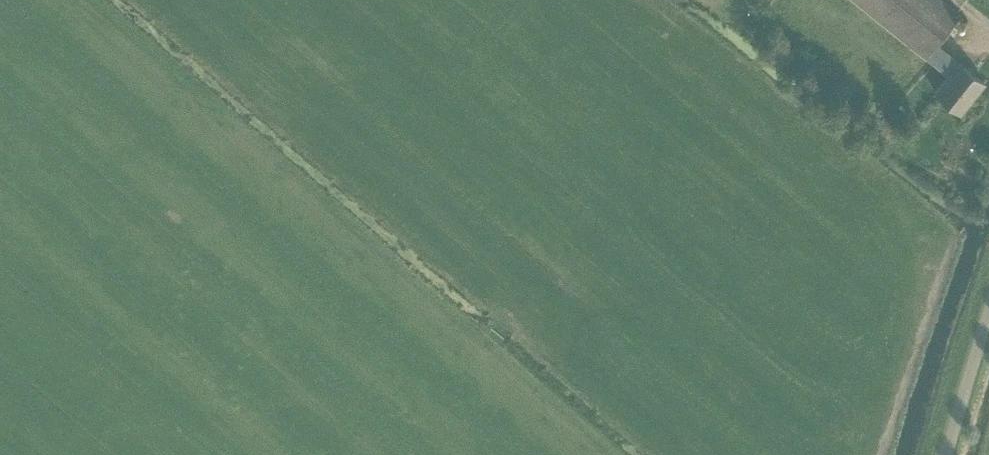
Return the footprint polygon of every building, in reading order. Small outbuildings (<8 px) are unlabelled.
[(935,91),(961,111),(985,82),(959,61),(959,62),(937,44),(961,14),(943,0),(855,0),(926,57),(926,56),(949,74),(935,91)]
